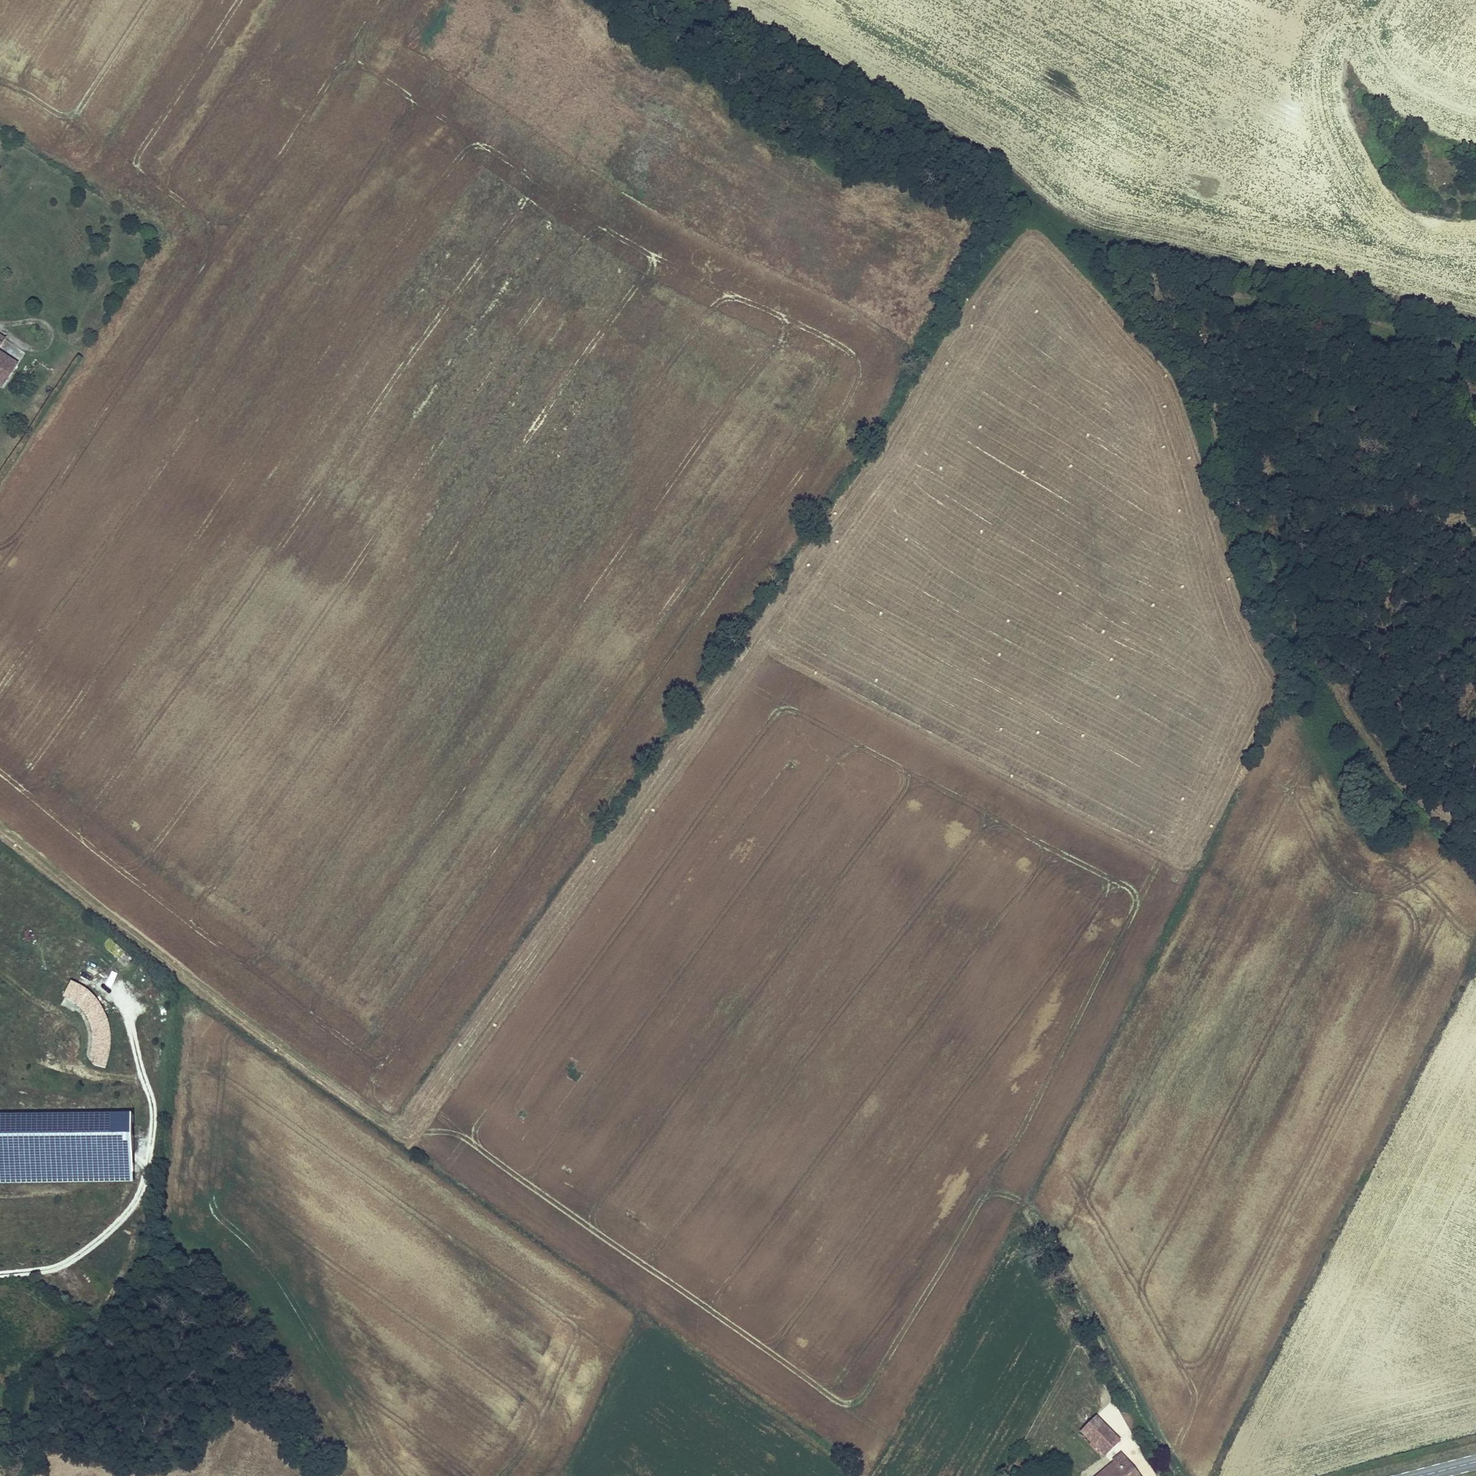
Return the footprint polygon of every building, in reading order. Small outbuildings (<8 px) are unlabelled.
[(0,353),(0,385),(3,387),(17,365),(0,353)] [(84,990),(70,982),(57,1006),(69,1014),(75,1004),(83,1012),(87,1020),(91,1028),(92,1037),(92,1045),(90,1057),(94,1058),(92,1066),(104,1069),(108,1057),(110,1045),(109,1034),(106,1021),(101,1009),(94,1000),(84,990)] [(0,1114),(0,1183),(136,1182),(136,1113),(0,1114)] [(1077,1434),(1101,1459),(1118,1442),(1094,1418),(1077,1434)] [(1118,1454),(1110,1461),(1111,1463),(1095,1475),(1136,1475),(1118,1454)]
